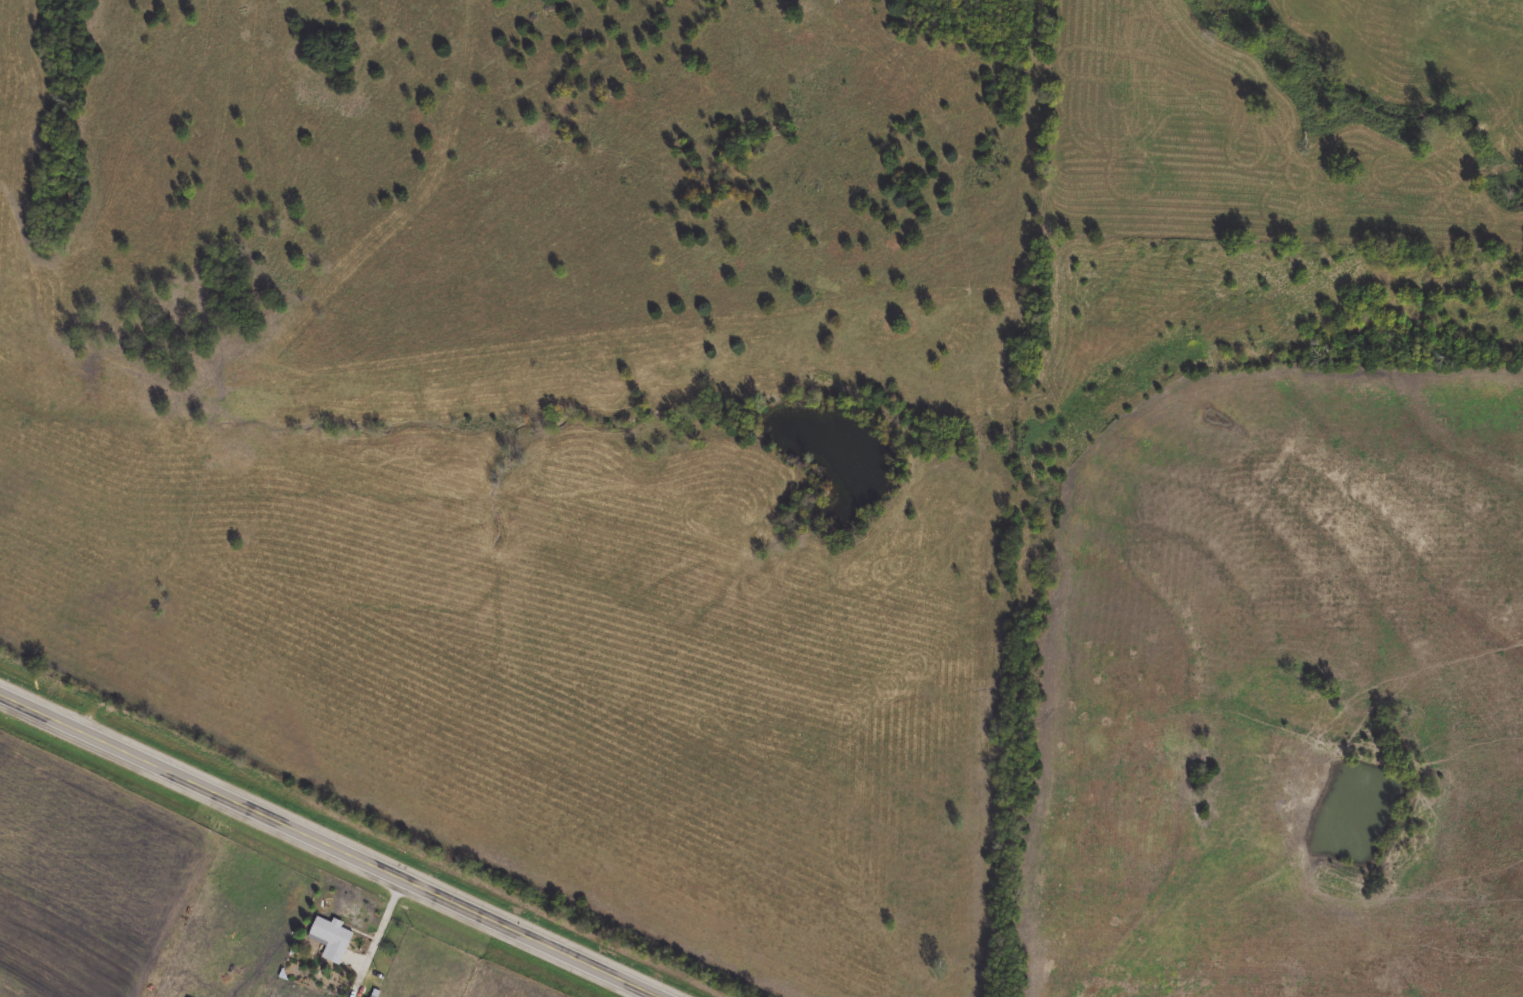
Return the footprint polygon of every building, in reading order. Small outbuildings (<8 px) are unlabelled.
[(355,932),(342,966),(323,959),(330,942),(311,935),(318,917),(334,923),(336,920),(344,923),(343,928),(355,932)]
